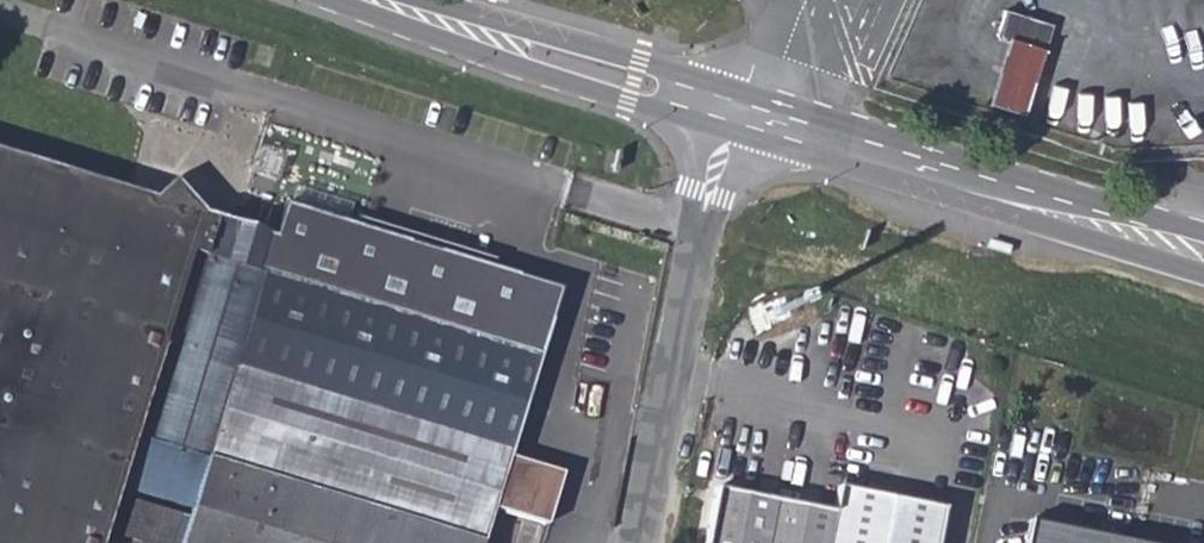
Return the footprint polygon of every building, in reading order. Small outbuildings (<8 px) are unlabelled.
[(1008,41),(1043,51),(1050,27),(1005,13),(1007,4),(995,0),(944,0),(938,21),(1008,41)] [(1023,114),(1043,51),(1008,41),(988,103),(1023,114)] [(489,507),(543,523),(558,471),(505,455),(546,320),(391,272),(237,224),(236,222),(200,210),(172,177),(149,195),(0,149),(0,542),(478,542),(489,507)] [(1009,245),(982,237),(979,247),(1006,255),(1007,250),(1009,245)] [(944,513),(837,491),(832,516),(714,492),(704,542),(938,542),(944,513)] [(1027,518),(1022,542),(1152,542),(1027,518)]
